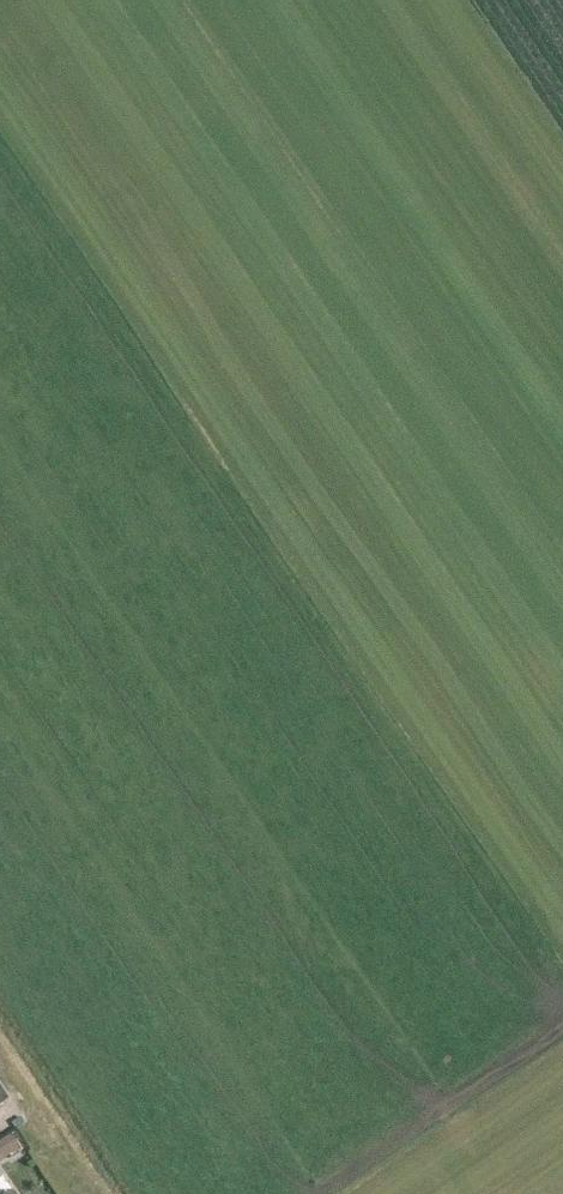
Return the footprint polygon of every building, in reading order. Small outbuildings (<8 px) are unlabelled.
[(9,1103),(0,1090),(0,1109),(9,1103)] [(0,1139),(0,1161),(19,1148),(9,1133),(0,1139)]
